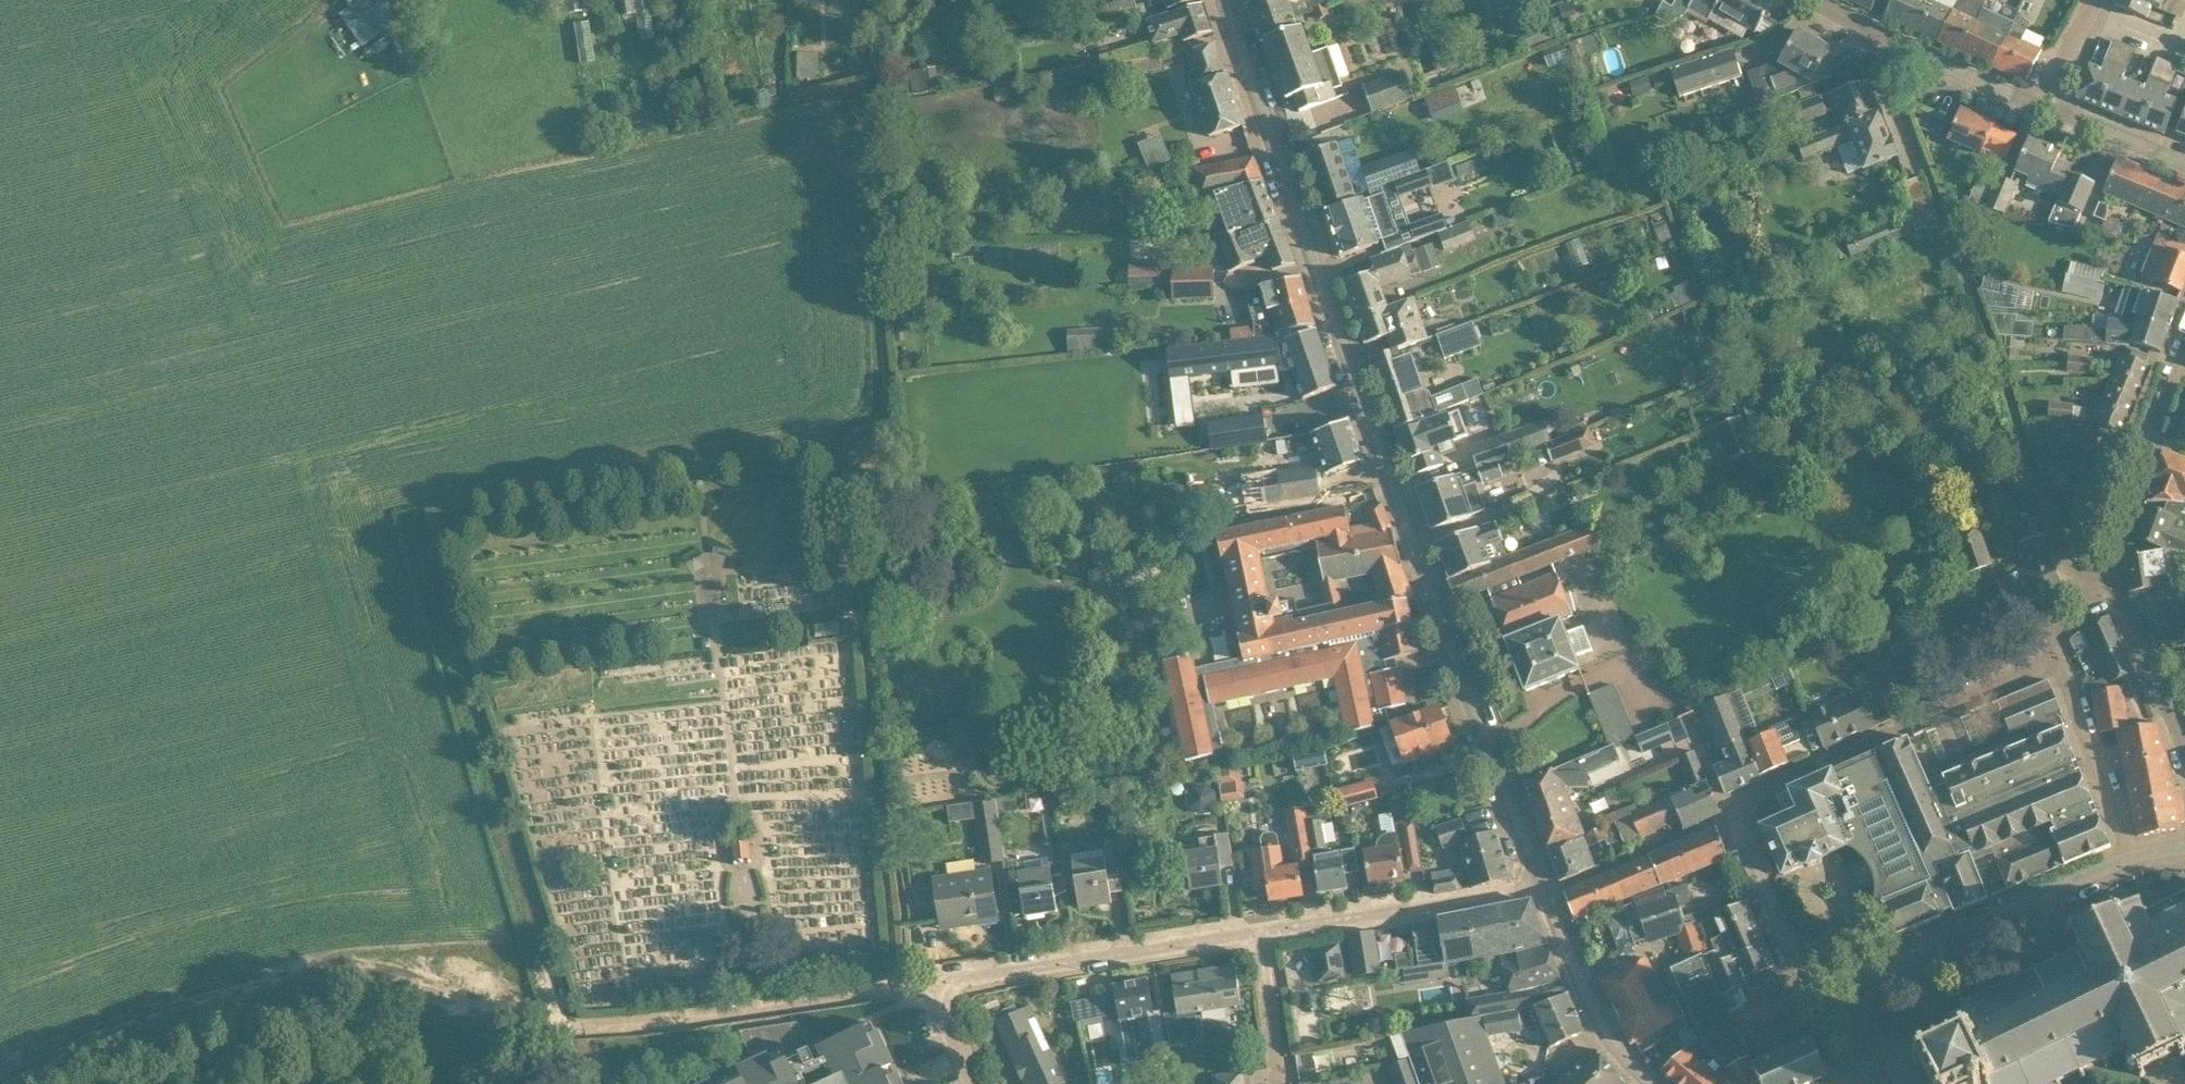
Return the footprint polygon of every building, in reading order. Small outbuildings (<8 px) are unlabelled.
[(584,0),(564,0),(566,14),(586,11),(584,0)] [(622,17),(638,14),(636,0),(619,0),(622,17)] [(1102,7),(1106,22),(1138,15),(1134,0),(1121,0),(1106,4),(1107,7),(1102,7)] [(1170,10),(1198,0),(1166,0),(1170,10)] [(1247,4),(1247,5),(1255,26),(1293,14),(1294,16),(1306,12),(1304,5),(1292,9),(1288,0),(1259,0),(1247,4)] [(1663,22),(1668,24),(1686,14),(1690,8),(1710,19),(1715,10),(1756,33),(1774,2),(1771,0),(1677,0),(1673,7),(1672,6),(1663,22)] [(1876,0),(1851,0),(1872,11),(1876,0)] [(1918,32),(1927,14),(1918,11),(1923,0),(1892,0),(1884,17),(1918,32)] [(1937,41),(1952,10),(1958,0),(1942,0),(1939,4),(1930,0),(1923,0),(1918,11),(1927,14),(1918,32),(1937,41)] [(1937,41),(1957,50),(1961,43),(1962,43),(1967,33),(1970,35),(1976,21),(1982,8),(1985,1),(1982,0),(1958,0),(1952,10),(1937,41)] [(2165,0),(2116,0),(2113,5),(2146,19),(2151,7),(2161,11),(2165,0)] [(1654,17),(1663,22),(1672,6),(1663,1),(1654,17)] [(1329,14),(1324,2),(1312,6),(1317,18),(1329,14)] [(1148,21),(1155,43),(1182,34),(1184,42),(1213,32),(1203,3),(1148,21)] [(374,6),(345,26),(360,48),(389,27),(374,6)] [(1993,66),(2013,22),(1982,8),(1976,21),(1970,35),(1967,33),(1962,43),(1961,43),(1957,50),(1993,66)] [(1293,14),(1255,26),(1261,42),(1266,40),(1286,99),(1295,96),(1300,111),(1338,99),(1334,87),(1340,85),(1327,47),(1316,50),(1314,45),(1309,47),(1302,27),(1298,28),(1294,16),(1293,14)] [(2021,40),(2029,22),(2016,16),(2013,22),(1993,66),(2027,81),(2042,51),(2021,40)] [(1525,33),(1530,47),(1553,39),(1548,25),(1525,33)] [(1761,66),(1773,99),(1831,78),(1824,59),(1830,49),(1797,30),(1781,60),(1761,66)] [(1569,43),(1586,90),(1600,85),(1584,38),(1569,43)] [(1564,40),(1544,48),(1551,69),(1572,61),(1564,40)] [(1102,66),(1132,61),(1152,58),(1149,42),(1100,55),(1102,66)] [(1194,87),(1211,136),(1245,125),(1227,74),(1226,74),(1215,43),(1187,53),(1194,72),(1190,73),(1195,87),(1194,87)] [(1670,68),(1680,96),(1742,76),(1732,48),(1670,68)] [(791,53),(791,89),(800,89),(800,79),(819,79),(819,53),(791,53)] [(1160,56),(1152,58),(1132,61),(1134,71),(1162,67),(1160,56)] [(2076,99),(2098,108),(2116,64),(2106,60),(2102,69),(2090,65),(2076,99)] [(2098,108),(2120,116),(2134,83),(2123,78),(2127,69),(2116,64),(2098,108)] [(1104,70),(1106,83),(1132,79),(1130,66),(1104,70)] [(1363,84),(1372,112),(1414,98),(1404,70),(1363,84)] [(1629,82),(1634,98),(1653,93),(1648,76),(1629,82)] [(2120,116),(2142,125),(2160,82),(2149,78),(2145,87),(2134,83),(2120,116)] [(1834,113),(1840,128),(1879,112),(1867,81),(1827,96),(1793,111),(1800,126),(1834,113)] [(2160,82),(2142,125),(2165,134),(2178,101),(2167,96),(2170,86),(2160,82)] [(1463,109),(1454,85),(1424,97),(1433,120),(1463,109)] [(1982,154),(1984,149),(2006,159),(2017,135),(1994,125),(1995,123),(1961,109),(1948,140),(1982,154)] [(1879,112),(1840,128),(1840,129),(1798,145),(1804,159),(1854,140),(1865,168),(1899,155),(1892,138),(1890,139),(1879,112)] [(2184,136),(2184,112),(2177,133),(2184,136)] [(1937,131),(1939,117),(1918,114),(1917,129),(1937,131)] [(2046,183),(2044,189),(2060,195),(2069,173),(2072,166),(2057,159),(2061,151),(2029,138),(2015,170),(2046,183)] [(1362,169),(1352,139),(1337,144),(1337,143),(1306,154),(1324,207),(1395,183),(1394,182),(1420,173),(1413,151),(1362,169)] [(1170,160),(1165,148),(1145,156),(1150,168),(1170,160)] [(1216,192),(1229,231),(1244,232),(1278,218),(1254,157),(1192,168),(1199,196),(1216,192)] [(2103,193),(2162,217),(2176,182),(2118,158),(2103,193)] [(1432,186),(1427,171),(1420,173),(1394,182),(1395,183),(1400,197),(1432,186)] [(2094,183),(2069,173),(2060,195),(2048,222),(2075,229),(2094,183)] [(1899,184),(1916,231),(1938,223),(1921,176),(1899,184)] [(1984,209),(2004,213),(2016,183),(1998,176),(1984,209)] [(2162,217),(2184,227),(2184,186),(2176,182),(2162,217)] [(1969,203),(1983,207),(1989,190),(1976,185),(1969,203)] [(1399,234),(1384,194),(1364,201),(1363,198),(1325,211),(1341,257),(1362,249),(1378,244),(1380,243),(1379,241),(1399,234)] [(1447,229),(1442,214),(1411,225),(1416,241),(1438,233),(1447,229)] [(1244,232),(1229,231),(1213,236),(1227,271),(1254,261),(1253,258),(1265,255),(1271,271),(1296,265),(1278,218),(1244,232)] [(1438,233),(1445,252),(1475,240),(1468,221),(1447,229),(1438,233)] [(1843,238),(1851,256),(1892,240),(1884,221),(1843,238)] [(1652,227),(1657,245),(1667,242),(1662,224),(1652,227)] [(2181,292),(2182,293),(2184,285),(2184,245),(2159,235),(2142,276),(2181,292)] [(1035,244),(1025,244),(1026,254),(1035,254),(1035,244)] [(1420,272),(1419,267),(1415,257),(1407,260),(1402,247),(1397,249),(1370,259),(1375,271),(1346,281),(1344,281),(1357,317),(1388,306),(1381,286),(1407,277),(1420,272)] [(1130,263),(1130,286),(1172,285),(1171,262),(1130,263)] [(1172,269),(1173,284),(1201,283),(1201,268),(1172,269)] [(2098,299),(2102,281),(2069,274),(2065,292),(2098,299)] [(1251,289),(1245,290),(1252,314),(1254,326),(1254,340),(1275,337),(1276,333),(1315,326),(1308,301),(1301,277),(1263,285),(1251,289)] [(1201,283),(1173,284),(1173,299),(1202,298),(1201,283)] [(1690,285),(1682,288),(1687,302),(1696,299),(1690,285)] [(2002,294),(1981,289),(1988,308),(2016,309),(2020,288),(2003,285),(2002,294)] [(2132,286),(2121,321),(2150,333),(2154,320),(2165,323),(2163,327),(2169,329),(2178,301),(2132,286)] [(1677,292),(1664,297),(1670,310),(1682,305),(1685,303),(1681,293),(1678,295),(1677,292)] [(1388,336),(1392,351),(1398,349),(1428,338),(1414,296),(1388,306),(1357,317),(1366,343),(1388,336)] [(1994,313),(1993,334),(2031,335),(2032,320),(2015,320),(2015,313),(1994,313)] [(2150,333),(2121,321),(2108,319),(2108,325),(2107,328),(2107,331),(2066,327),(2065,340),(2111,343),(2128,345),(2129,342),(2161,352),(2169,329),(2163,327),(2165,323),(2154,320),(2150,333)] [(1473,322),(1437,336),(1445,359),(1481,345),(1473,322)] [(1254,340),(1178,348),(1181,377),(1278,366),(1278,372),(1293,370),(1304,399),(1331,389),(1337,387),(1326,358),(1316,330),(1315,326),(1276,333),(1275,337),(1254,340)] [(1069,353),(1079,352),(1104,350),(1103,328),(1078,329),(1069,329),(1069,353)] [(1402,360),(1398,349),(1392,351),(1371,358),(1383,393),(1396,429),(1397,428),(1425,418),(1469,401),(1464,387),(1432,398),(1430,393),(1423,389),(1412,357),(1402,360)] [(2011,349),(2010,361),(2019,361),(2019,350),(2011,349)] [(2110,361),(2107,368),(2145,383),(2152,366),(2146,364),(2149,356),(2133,350),(2130,357),(2122,353),(2117,364),(2110,361)] [(2080,374),(2082,359),(2070,357),(2068,372),(2080,374)] [(2092,376),(2094,360),(2082,359),(2080,374),(2092,376)] [(2145,383),(2107,368),(2105,374),(2112,377),(2110,381),(2107,388),(2138,401),(2145,383)] [(1731,380),(1718,385),(1723,399),(1737,393),(1731,380)] [(2096,395),(2093,402),(2130,418),(2138,401),(2107,388),(2103,398),(2096,395)] [(2130,418),(2093,402),(2090,408),(2098,411),(2094,422),(2102,425),(2098,433),(2115,440),(2118,433),(2123,435),(2130,418)] [(2060,418),(2061,405),(2050,403),(2048,417),(2060,418)] [(2072,420),(2073,406),(2061,405),(2060,418),(2072,420)] [(1930,412),(1932,424),(1953,421),(1952,409),(1930,412)] [(1398,432),(1397,433),(1408,461),(1409,461),(1412,470),(1414,476),(1415,475),(1443,465),(1440,456),(1457,450),(1453,441),(1468,435),(1465,426),(1459,410),(1398,432)] [(1262,414),(1209,422),(1213,448),(1266,440),(1262,414)] [(1756,451),(1742,417),(1714,428),(1728,462),(1756,451)] [(1347,421),(1344,422),(1312,434),(1327,475),(1362,462),(1362,463),(1364,462),(1349,420),(1347,421)] [(1523,430),(1470,449),(1477,468),(1499,460),(1529,449),(1523,430)] [(1546,445),(1552,461),(1584,449),(1578,433),(1546,445)] [(1228,447),(1209,450),(1210,458),(1229,455),(1228,447)] [(2165,451),(2152,484),(2154,485),(2147,501),(2167,502),(2184,503),(2184,460),(2165,451)] [(1477,468),(1454,476),(1417,489),(1432,530),(1469,517),(1469,516),(1486,510),(1477,485),(1504,476),(1499,460),(1477,468)] [(1278,472),(1278,474),(1282,501),(1321,495),(1317,467),(1278,472)] [(2167,502),(2164,513),(2144,505),(2132,538),(2153,546),(2164,550),(2174,551),(2184,553),(2184,503),(2167,502)] [(1402,706),(1407,705),(1399,668),(1394,669),(1392,659),(1419,653),(1408,607),(1416,605),(1414,597),(1400,563),(1401,562),(1393,531),(1382,503),(1365,508),(1370,520),(1373,526),(1350,530),(1346,508),(1217,536),(1245,658),(1195,670),(1192,654),(1163,661),(1186,761),(1213,755),(1212,749),(1221,747),(1212,705),(1335,677),(1348,734),(1376,728),(1375,724),(1384,722),(1381,711),(1388,709),(1402,706)] [(2056,568),(2052,559),(2040,518),(2015,526),(2020,544),(2017,545),(2024,569),(1997,580),(2008,609),(2009,608),(2063,586),(2056,568)] [(1437,543),(1450,580),(1508,558),(1501,541),(1503,540),(1497,522),(1479,529),(1478,528),(1437,543)] [(1977,524),(1952,533),(1963,561),(1967,574),(1992,565),(1987,552),(1977,524)] [(1508,558),(1450,580),(1448,581),(1455,601),(1487,589),(1508,641),(1507,642),(1526,691),(1580,670),(1576,659),(1595,651),(1585,628),(1567,636),(1562,622),(1575,617),(1558,576),(1525,590),(1520,580),(1607,545),(1598,525),(1508,558)] [(2174,551),(2164,550),(2164,551),(2139,555),(2139,553),(2137,554),(2137,555),(2125,557),(2131,592),(2178,584),(2174,551)] [(2090,685),(2093,692),(2118,687),(2116,680),(2133,673),(2134,672),(2108,616),(2082,628),(2105,678),(2090,685)] [(815,625),(816,637),(839,634),(838,622),(815,625)] [(1861,637),(1876,677),(1884,698),(1900,692),(1883,644),(1878,631),(1861,637)] [(1912,670),(1916,678),(1916,680),(1927,675),(1922,665),(1912,670)] [(1790,670),(1772,678),(1777,692),(1796,684),(1790,670)] [(2100,733),(2118,730),(2128,728),(2123,696),(2140,688),(2133,673),(2116,680),(2118,687),(2093,692),(2100,733)] [(1842,794),(1825,801),(1844,844),(1848,843),(1849,843),(1850,843),(1851,844),(1852,844),(1853,845),(1854,845),(1855,846),(1856,847),(1857,847),(1858,848),(1859,848),(1859,849),(1860,849),(1860,850),(1861,850),(1862,850),(1863,851),(1864,852),(1865,853),(1866,854),(1866,855),(1867,856),(1869,857),(1869,858),(1868,858),(1868,859),(1867,860),(1867,861),(1866,862),(1866,863),(1866,864),(1866,865),(1866,866),(1867,866),(1867,867),(1867,868),(1868,868),(1868,869),(1869,869),(1869,870),(1870,870),(1870,871),(1871,871),(1872,871),(1873,872),(1874,872),(1875,872),(1876,871),(1877,871),(1877,873),(1878,875),(1878,876),(1878,877),(1879,877),(1879,878),(1879,879),(1879,880),(1880,881),(1880,882),(1880,883),(1880,884),(1880,885),(1880,886),(1880,887),(1880,888),(1880,890),(1880,891),(1880,892),(1880,894),(1880,895),(1880,897),(1881,897),(1882,901),(1894,932),(1896,936),(1988,898),(1978,873),(1998,865),(2007,887),(2008,889),(2111,847),(2093,804),(2079,770),(2076,763),(2076,762),(2063,729),(2062,727),(2049,732),(2047,727),(2063,720),(2066,727),(2068,727),(2064,718),(2061,712),(2062,712),(2052,688),(2049,682),(2050,682),(2049,680),(1997,701),(1993,703),(1993,705),(1998,703),(2000,709),(2000,710),(2001,713),(2002,713),(2009,730),(2008,730),(2009,733),(2027,726),(2033,739),(1943,776),(1943,777),(1928,782),(1908,738),(1908,737),(1874,752),(1875,755),(1872,755),(1870,756),(1868,757),(1866,757),(1864,758),(1862,759),(1859,760),(1858,760),(1857,761),(1855,762),(1854,762),(1853,763),(1852,763),(1851,763),(1850,764),(1849,765),(1848,765),(1847,766),(1845,767),(1843,768),(1842,768),(1841,769),(1839,770),(1837,771),(1835,772),(1834,773),(1833,774),(1842,794)] [(1588,694),(1609,746),(1634,736),(1613,683),(1588,694)] [(1741,691),(1728,696),(1761,776),(1789,764),(1782,748),(1800,740),(1791,719),(1771,727),(1772,730),(1756,737),(1755,733),(1758,732),(1741,691)] [(1809,714),(1824,748),(1876,726),(1861,691),(1809,714)] [(1761,776),(1728,696),(1703,707),(1720,750),(1726,748),(1730,760),(1715,766),(1726,794),(1762,779),(1761,776)] [(1394,725),(1380,730),(1394,766),(1407,762),(1439,750),(1436,745),(1450,740),(1439,709),(1394,725)] [(2118,730),(2128,788),(2138,836),(2181,828),(2180,823),(2184,822),(2184,813),(2180,787),(2174,788),(2158,723),(2128,728),(2118,730)] [(1636,737),(1643,752),(1673,740),(1666,724),(1636,737)] [(1524,782),(1531,801),(1565,789),(1567,789),(1564,781),(1613,761),(1607,748),(1524,782)] [(1293,754),(1295,768),(1327,762),(1325,749),(1293,754)] [(1706,780),(1695,751),(1679,757),(1691,787),(1706,780)] [(1184,771),(1186,781),(1202,779),(1201,768),(1184,771)] [(1763,827),(1762,827),(1783,875),(1794,870),(1807,865),(1808,867),(1812,865),(1811,865),(1819,861),(1819,862),(1823,861),(1822,858),(1834,853),(1844,848),(1846,848),(1846,847),(1844,844),(1825,801),(1842,794),(1833,774),(1831,771),(1789,790),(1777,796),(1778,798),(1786,816),(1780,819),(1763,827)] [(1669,795),(1663,798),(1673,822),(1680,819),(1685,829),(1720,813),(1706,780),(1670,797),(1669,795)] [(1334,792),(1337,809),(1376,798),(1372,782),(1334,792)] [(1565,789),(1531,801),(1548,849),(1584,834),(1566,791),(1568,791),(1567,789),(1565,789)] [(1404,879),(1403,872),(1407,871),(1408,873),(1423,871),(1411,796),(1389,799),(1395,831),(1386,833),(1382,835),(1377,841),(1376,845),(1376,849),(1363,851),(1369,885),(1404,879)] [(1007,798),(994,800),(997,823),(1011,821),(1007,798)] [(1673,822),(1663,798),(1615,820),(1626,844),(1673,822)] [(1003,860),(1003,858),(997,823),(994,800),(974,803),(984,863),(1003,860)] [(1311,851),(1306,824),(1303,808),(1289,810),(1292,826),(1297,853),(1311,851)] [(1462,820),(1436,829),(1443,847),(1460,842),(1473,888),(1510,879),(1496,831),(1468,839),(1462,820)] [(1321,821),(1306,824),(1311,851),(1325,848),(1321,821)] [(1603,827),(1549,850),(1560,881),(1595,867),(1591,855),(1588,848),(1608,839),(1603,827)] [(1649,856),(1649,857),(1660,885),(1707,865),(1728,857),(1717,828),(1649,856)] [(1275,854),(1281,854),(1280,847),(1279,847),(1277,836),(1273,833),(1264,834),(1261,839),(1262,850),(1252,852),(1258,888),(1269,887),(1271,901),(1303,896),(1298,866),(1278,870),(1275,854)] [(1201,840),(1202,851),(1186,854),(1192,890),(1223,885),(1220,861),(1232,859),(1228,834),(1214,836),(1215,838),(1201,840)] [(735,862),(735,865),(738,865),(738,863),(749,862),(749,864),(752,864),(751,861),(750,861),(749,842),(734,843),(736,862),(735,862)] [(1108,875),(1121,873),(1117,848),(1072,855),(1080,908),(1112,903),(1108,875)] [(1312,856),(1314,865),(1313,865),(1313,866),(1315,866),(1320,893),(1348,888),(1346,874),(1359,872),(1355,848),(1338,850),(1339,852),(1312,856)] [(1649,857),(1618,870),(1626,889),(1639,884),(1642,892),(1660,885),(1649,857)] [(1003,858),(1003,860),(1012,919),(1025,913),(1025,916),(1057,911),(1055,897),(1067,892),(1063,861),(1049,863),(1049,858),(1018,863),(1017,860),(1003,858)] [(972,881),(935,886),(940,923),(978,917),(979,923),(999,920),(992,870),(975,873),(975,874),(972,881)] [(1626,889),(1618,870),(1564,893),(1574,919),(1594,912),(1642,892),(1639,884),(1626,889)] [(1432,875),(1433,881),(1435,894),(1458,890),(1456,877),(1455,871),(1432,875)] [(2183,892),(2162,902),(2161,900),(2158,901),(2159,903),(2148,909),(2148,908),(2144,910),(2140,902),(2142,897),(2138,895),(2135,900),(2123,906),(2122,904),(2115,908),(2112,901),(2107,904),(2110,910),(2092,919),(2092,921),(2085,924),(2084,923),(2075,927),(2072,920),(2067,923),(2070,930),(2064,933),(2066,938),(2073,935),(2076,942),(2075,943),(2078,950),(2059,959),(2056,952),(2051,954),(2055,961),(2036,970),(2032,963),(2028,965),(2031,973),(2012,982),(2009,975),(2004,977),(2008,984),(1989,993),(1985,986),(1981,988),(1984,995),(1966,1004),(1962,997),(1958,999),(1963,1012),(1955,1016),(1947,1013),(1946,1018),(1953,1020),(1958,1030),(1956,1031),(1960,1039),(1927,1054),(1923,1046),(1916,1050),(1919,1058),(1919,1059),(1911,1063),(1914,1070),(1922,1066),(1926,1074),(1931,1076),(1934,1074),(1939,1083),(2061,1083),(2060,1082),(2079,1073),(2082,1080),(2086,1078),(2083,1071),(2102,1061),(2106,1069),(2110,1066),(2107,1059),(2126,1050),(2130,1058),(2128,1059),(2126,1064),(2128,1070),(2129,1070),(2131,1073),(2138,1070),(2141,1077),(2146,1074),(2143,1067),(2150,1064),(2150,1063),(2151,1063),(2152,1060),(2157,1058),(2161,1059),(2178,1051),(2181,1057),(2184,1055),(2184,1053),(2183,1048),(2184,1047),(2184,890),(2184,888),(2182,889),(2183,892)] [(1682,928),(1693,958),(1703,955),(1709,953),(1700,927),(1696,920),(1685,923),(1676,895),(1637,908),(1647,939),(1682,928)] [(1530,900),(1469,912),(1478,957),(1500,954),(1547,943),(1531,900),(1530,900)] [(1712,914),(1696,920),(1700,927),(1715,921),(1722,937),(1711,942),(1716,952),(1710,955),(1709,953),(1703,955),(1712,977),(1718,990),(1769,968),(1774,966),(1746,901),(1712,915),(1712,914)] [(1478,957),(1469,912),(1438,919),(1438,920),(1413,925),(1417,949),(1434,946),(1443,963),(1478,957)] [(1349,935),(1349,936),(1356,977),(1381,973),(1374,932),(1374,931),(1349,935)] [(1313,950),(1319,982),(1345,977),(1339,945),(1313,950)] [(1465,1001),(1470,1019),(1531,1008),(1568,995),(1549,947),(1512,955),(1501,958),(1511,992),(1465,1001)] [(1676,999),(1684,995),(1706,1045),(1695,1050),(1693,1054),(1686,1049),(1678,1055),(1662,1070),(1661,1068),(1659,1070),(1676,1083),(1760,1083),(1752,1067),(1754,1066),(1744,1045),(1745,1045),(1740,1035),(1718,990),(1712,977),(1703,955),(1693,958),(1670,968),(1662,972),(1673,995),(1676,999)] [(1601,982),(1632,1044),(1677,1021),(1683,1031),(1688,1029),(1682,1018),(1685,1016),(1673,995),(1667,998),(1646,958),(1601,982)] [(1448,964),(1431,967),(1433,981),(1450,978),(1448,964)] [(1178,1012),(1171,1013),(1174,1033),(1177,1039),(1182,1042),(1188,1042),(1194,1040),(1198,1035),(1198,1029),(1195,1013),(1241,1005),(1235,966),(1172,976),(1176,997),(1178,1012)] [(1772,974),(1769,968),(1718,990),(1740,1035),(1793,1012),(1784,992),(1781,994),(1773,976),(1772,974)] [(1114,986),(1121,1021),(1139,1017),(1148,1064),(1166,1061),(1157,1013),(1154,1014),(1148,980),(1114,986)] [(1111,1015),(1107,995),(1071,1001),(1074,1022),(1111,1015)] [(1486,1036),(1522,1030),(1521,1022),(1536,1019),(1540,1026),(1550,1048),(1565,1041),(1583,1033),(1584,1033),(1585,1032),(1584,1030),(1568,995),(1531,1008),(1470,1019),(1414,1031),(1400,1034),(1419,1083),(1503,1083),(1486,1036)] [(994,1021),(996,1020),(998,1022),(997,1022),(1025,1083),(1064,1083),(1066,1083),(1031,1007),(1015,1014),(1013,1009),(1021,1004),(1020,1003),(1011,1009),(1003,1014),(993,1020),(994,1021)] [(789,1061),(801,1055),(806,1068),(817,1063),(816,1062),(798,1022),(798,1023),(740,1031),(755,1064),(739,1071),(740,1073),(740,1072),(744,1081),(738,1083),(800,1083),(789,1061)] [(881,1042),(880,1043),(881,1044),(879,1045),(880,1045),(874,1048),(865,1029),(872,1025),(872,1026),(874,1026),(872,1023),(821,1047),(832,1071),(833,1070),(833,1069),(839,1066),(847,1083),(901,1083),(881,1042)] [(573,1041),(578,1052),(590,1046),(587,1040),(573,1041)] [(1754,1066),(1752,1067),(1760,1083),(1818,1083),(1817,1081),(1826,1077),(1827,1079),(1828,1079),(1829,1078),(1829,1077),(1828,1076),(1829,1076),(1812,1040),(1779,1055),(1776,1050),(1770,1053),(1772,1058),(1754,1066)] [(578,1052),(582,1060),(594,1055),(590,1046),(578,1052)] [(402,1048),(401,1062),(418,1064),(420,1050),(402,1048)] [(1626,1083),(1596,1049),(1556,1083),(1626,1083)] [(582,1060),(586,1069),(598,1063),(594,1055),(582,1060)] [(586,1069),(590,1077),(602,1072),(598,1063),(586,1069)] [(1171,1078),(1169,1068),(1155,1071),(1157,1080),(1171,1078)] [(593,1083),(598,1083),(606,1081),(602,1072),(590,1077),(593,1083)] [(1215,1083),(1245,1083),(1242,1072),(1214,1077),(1215,1083)]
